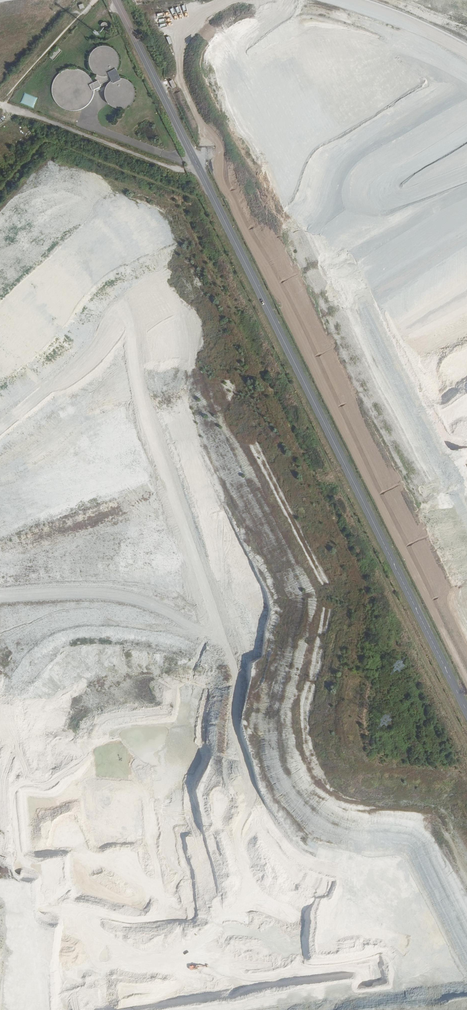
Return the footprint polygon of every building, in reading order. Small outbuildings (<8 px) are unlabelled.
[(120,80),(116,73),(118,69),(119,67),(119,61),(117,55),(113,51),(105,48),(97,49),(93,53),(90,57),(89,65),(92,73),(98,77),(105,77),(108,77),(111,83),(108,84),(106,88),(104,94),(105,99),(109,105),(113,108),(120,110),(128,108),(133,103),(135,98),(135,92),(133,87),(129,83),(127,81),(120,80)] [(92,79),(88,75),(79,71),(69,71),(63,73),(55,82),(53,91),(54,100),(60,108),(68,112),(80,113),(88,109),(94,102),(96,94),(95,85),(92,79)]
